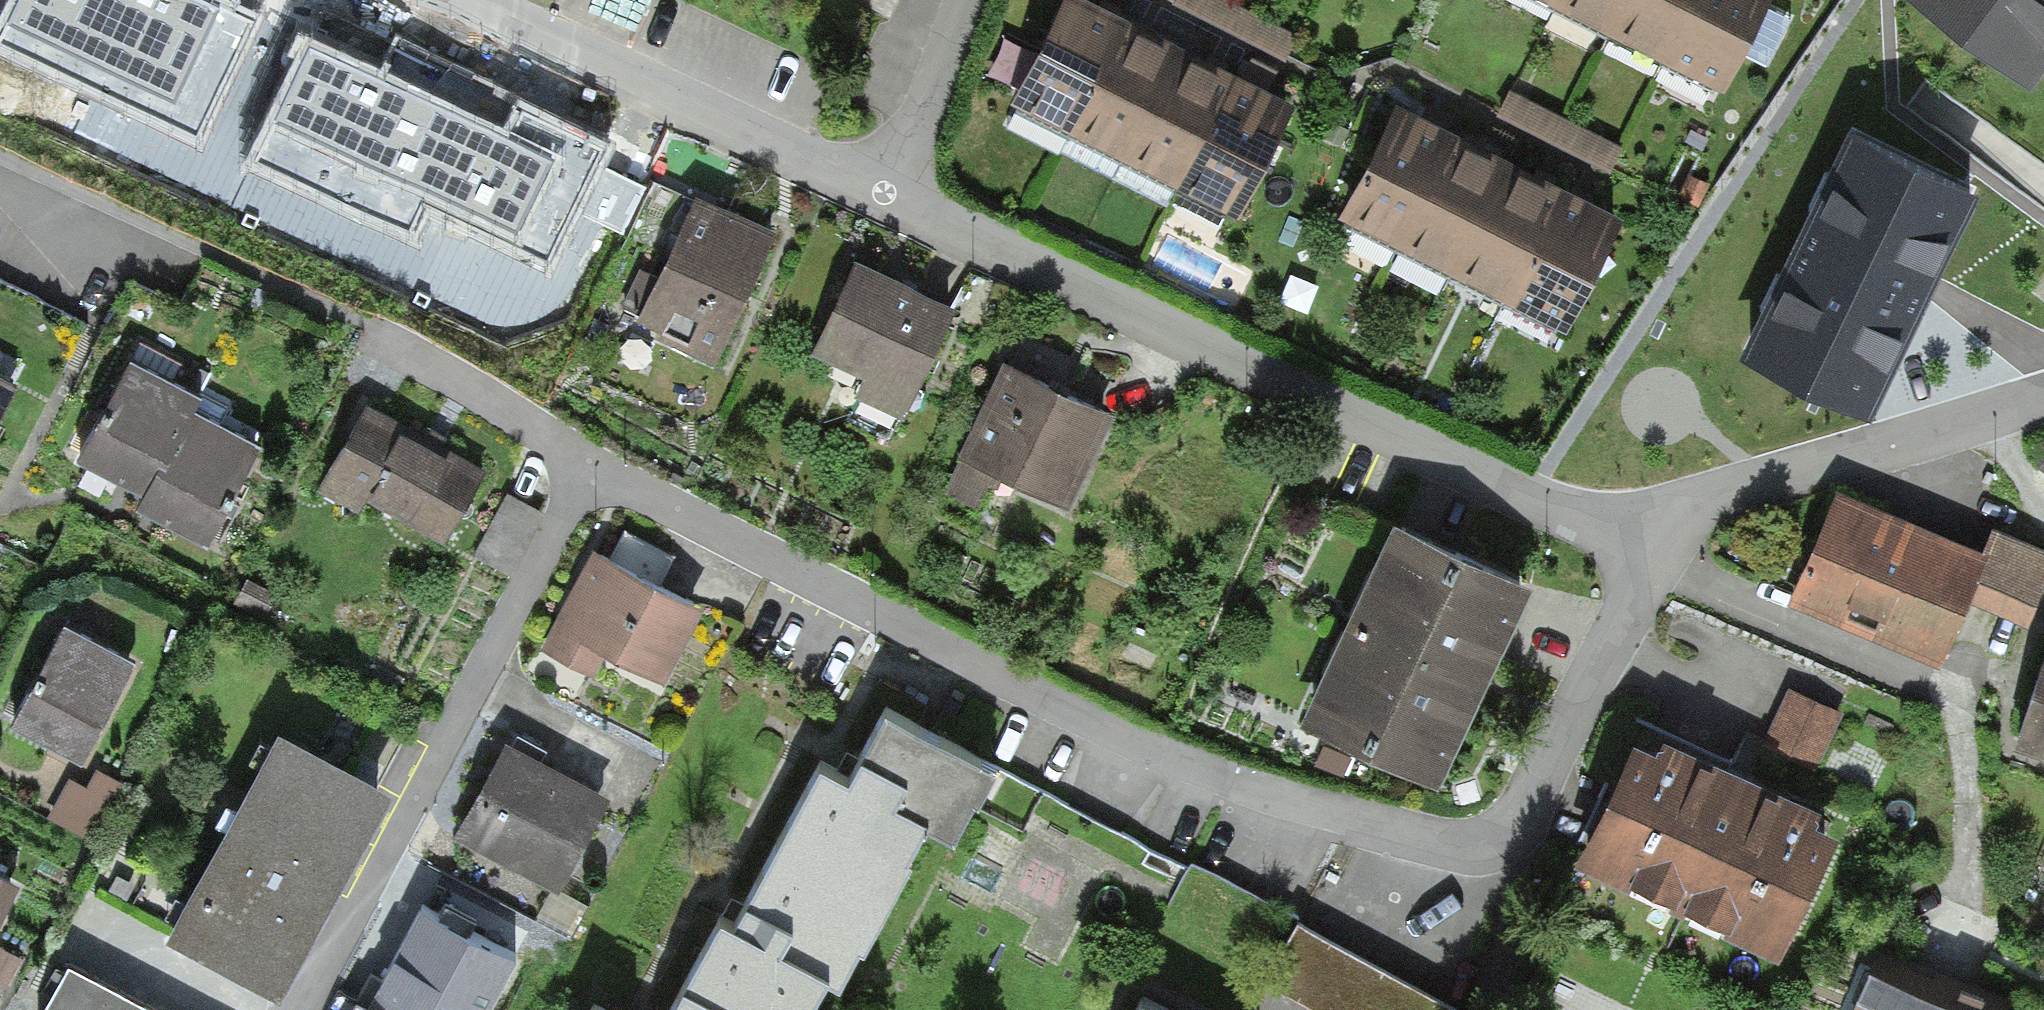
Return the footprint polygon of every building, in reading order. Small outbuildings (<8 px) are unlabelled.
[(249,20),(207,0),(19,0),(1,40),(196,132),(249,20)] [(1120,0),(1054,0),(1004,101),(1229,212),(1292,85),(1120,0)] [(1235,0),(1170,0),(1283,55),(1295,29),(1235,0)] [(1718,85),(1760,0),(1544,0),(1718,85)] [(2025,69),(2043,44),(2043,0),(1933,0),(2025,69)] [(507,138),(309,47),(258,159),(409,228),(422,199),(548,257),(597,150),(518,114),(507,138)] [(1624,201),(1397,84),(1331,210),(1559,327),(1624,201)] [(1614,137),(1509,85),(1495,114),(1599,166),(1614,137)] [(1883,403),(1984,178),(1877,130),(1829,236),(1778,213),(1769,233),(1746,223),(1698,330),(1777,366),(1781,357),(1883,403)] [(772,222),(691,186),(631,321),(711,357),(772,222)] [(943,302),(846,258),(808,343),(861,367),(852,387),(896,407),(943,302)] [(200,384),(132,348),(79,447),(147,483),(192,398),(200,384)] [(1106,398),(1005,349),(946,472),(1003,499),(1018,470),(1062,491),(1106,398)] [(0,366),(0,409),(18,376),(0,366)] [(489,465),(365,393),(315,478),(364,507),(370,496),(446,540),(489,465)] [(261,435),(192,398),(147,483),(140,497),(208,533),(261,435)] [(1981,545),(1834,488),(1792,597),(1939,654),(1961,596),(1981,545)] [(1530,563),(1395,501),(1299,711),(1434,772),(1530,563)] [(1981,545),(1961,596),(2027,622),(2043,579),(2043,538),(1992,518),(1981,545)] [(536,654),(590,680),(602,656),(658,684),(693,614),(650,593),(667,557),(613,531),(598,561),(585,555),(536,654)] [(267,597),(241,581),(227,604),(252,620),(267,597)] [(135,649),(66,612),(12,713),(81,750),(135,649)] [(2015,727),(2043,736),(2043,640),(2015,727)] [(1824,715),(1776,696),(1754,751),(1802,770),(1824,715)] [(994,755),(886,699),(861,746),(849,768),(819,752),(745,894),(735,914),(718,905),(665,1009),(664,1009),(807,1009),(827,972),(836,977),(857,937),(862,939),(925,818),(954,833),(994,755)] [(388,774),(283,717),(171,921),(277,978),(388,774)] [(1654,729),(1633,719),(1571,849),(1776,945),(1838,814),(1817,804),(1822,793),(1660,717),(1654,729)] [(554,888),(607,791),(506,736),(452,832),(554,888)] [(99,834),(127,778),(88,759),(60,816),(99,834)] [(987,806),(1027,822),(1041,788),(1002,772),(987,806)] [(1245,942),(1267,904),(1202,868),(1187,896),(1227,918),(1221,928),(1245,942)] [(0,883),(0,917),(15,890),(0,883)] [(528,953),(434,898),(368,1009),(495,1009),(528,953)] [(1296,915),(1265,974),(1336,1009),(1474,1009),(1475,1007),(1296,915)] [(1867,951),(1843,1009),(2012,1009),(1867,951)] [(0,954),(0,980),(11,961),(0,954)] [(69,958),(64,967),(42,1009),(169,1009),(69,958)] [(1141,989),(1131,1009),(1184,1009),(1141,989)]
